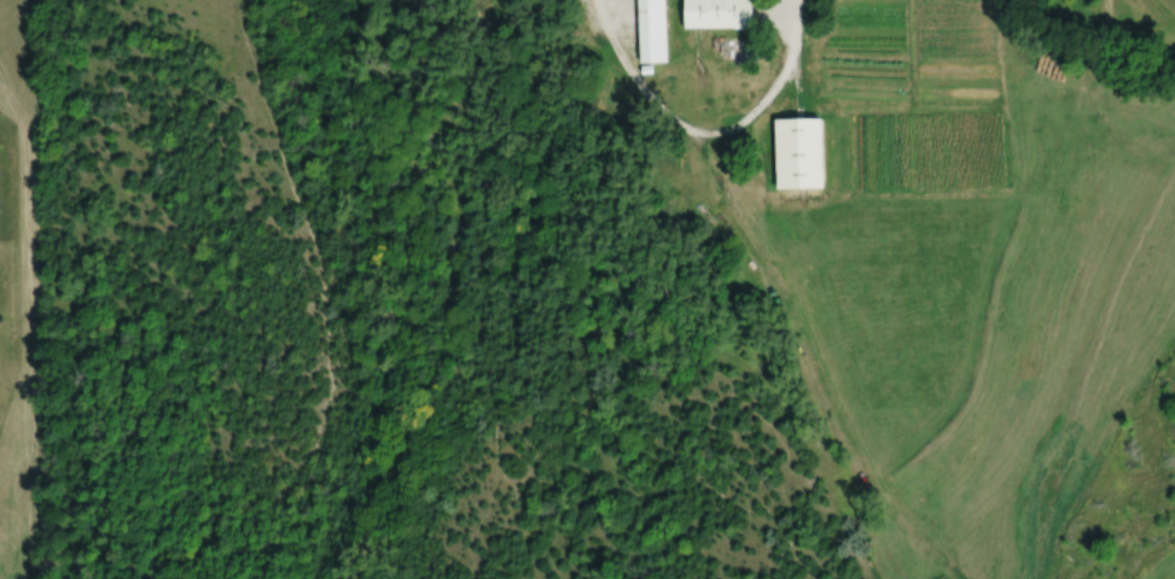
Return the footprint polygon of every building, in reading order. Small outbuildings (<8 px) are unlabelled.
[(665,62),(665,0),(637,0),(637,62),(665,62)] [(682,28),(749,28),(749,0),(682,0),(682,28)]
